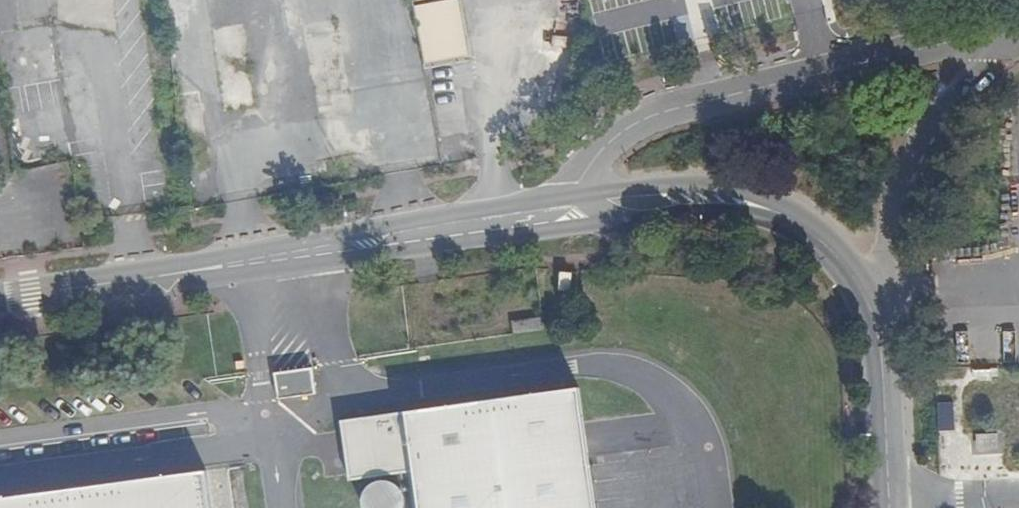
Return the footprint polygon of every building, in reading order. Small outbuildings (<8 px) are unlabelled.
[(29,76),(59,73),(52,0),(22,0),(29,76)] [(464,62),(452,5),(413,12),(424,69),(464,62)] [(461,5),(452,5),(464,62),(471,60),(461,5)] [(542,318),(512,322),(514,335),(544,331),(542,318)] [(313,369),(276,375),(278,394),(297,392),(298,399),(317,396),(313,369)] [(343,422),(352,481),(415,472),(420,507),(598,507),(580,388),(343,422)] [(297,392),(278,394),(279,401),(298,399),(297,392)] [(0,502),(0,507),(213,507),(208,473),(0,502)] [(365,497),(365,498),(364,504),(365,507),(407,507),(408,503),(407,498),(405,493),(402,488),(398,485),(393,482),(390,482),(382,482),(377,483),(371,487),(370,489),(366,494),(365,497)]
